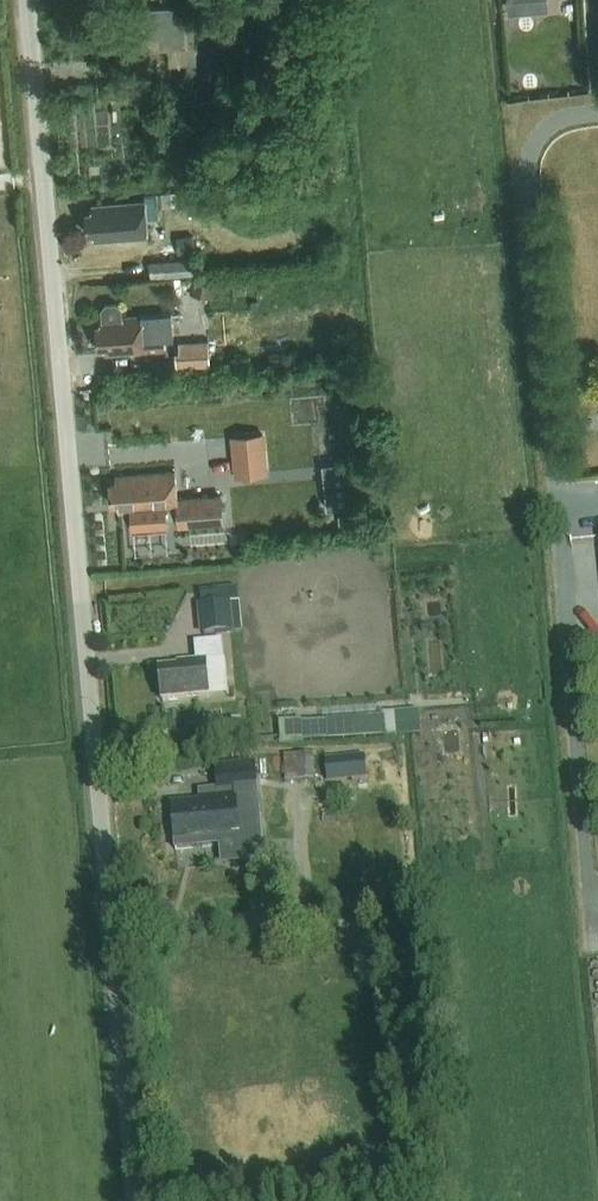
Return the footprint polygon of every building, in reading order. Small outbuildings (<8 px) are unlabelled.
[(102,52),(187,47),(184,7),(99,12),(102,52)] [(144,188),(162,187),(161,177),(144,178),(144,188)] [(143,195),(144,201),(90,205),(91,213),(84,213),(86,233),(95,233),(95,241),(147,236),(145,222),(158,221),(157,208),(202,204),(200,190),(143,195)] [(190,237),(174,238),(175,255),(191,254),(190,237)] [(193,259),(147,262),(148,278),(195,274),(193,259)] [(194,279),(190,294),(212,299),(215,284),(194,279)] [(99,327),(94,328),(96,349),(104,348),(104,354),(144,351),(166,349),(165,337),(172,336),(170,315),(121,319),(121,309),(115,305),(106,306),(101,311),(102,320),(99,321),(99,327)] [(206,342),(173,344),(174,367),(208,365),(206,342)] [(242,474),(278,472),(275,428),(239,430),(242,474)] [(179,525),(225,522),(222,494),(177,498),(175,470),(115,475),(116,481),(110,482),(112,505),(118,504),(119,511),(132,509),(166,506),(177,506),(179,525)] [(351,483),(326,486),(328,509),(353,506),(351,483)] [(166,506),(132,509),(134,532),(168,529),(166,506)] [(210,635),(250,633),(247,584),(207,587),(210,635)] [(190,667),(159,670),(162,702),(209,698),(206,662),(224,660),(222,641),(194,644),(196,663),(190,663),(190,667)] [(420,735),(419,712),(386,714),(386,718),(305,723),(305,721),(283,723),(284,743),(420,735)] [(314,755),(297,756),(299,781),(315,781),(314,755)] [(329,781),(385,776),(384,755),(327,760),(329,781)] [(297,756),(285,756),(286,782),(299,781),(297,756)] [(262,843),(255,765),(217,769),(217,768),(216,768),(218,796),(200,797),(201,803),(171,806),(175,851),(262,843)]
